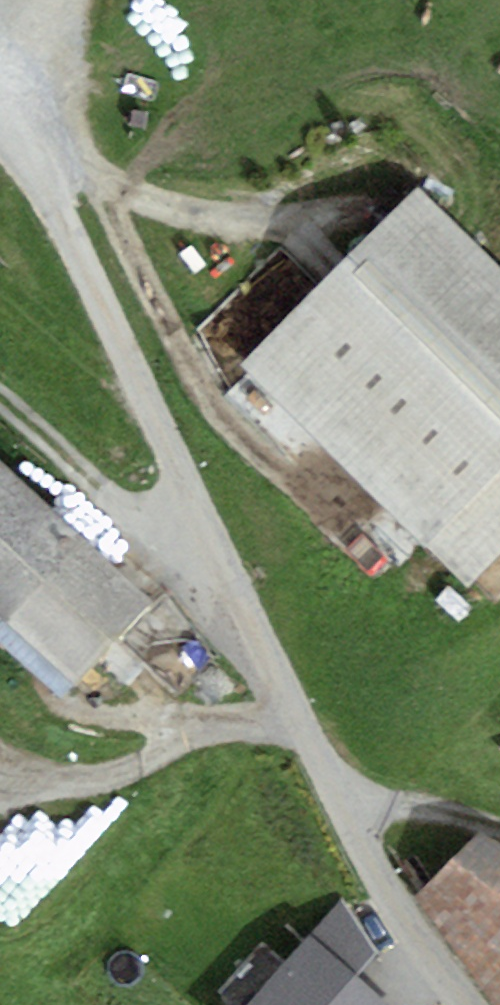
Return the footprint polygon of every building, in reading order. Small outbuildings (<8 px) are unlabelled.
[(417,188),(243,365),(471,587),(499,557),(499,270),(417,188)] [(59,700),(152,600),(0,460),(0,645),(59,700)] [(414,896),(499,1004),(499,842),(481,832),(414,896)] [(341,899),(309,935),(356,976),(377,952),(341,899)] [(309,935),(247,1004),(389,1004),(356,976),(309,935)]
